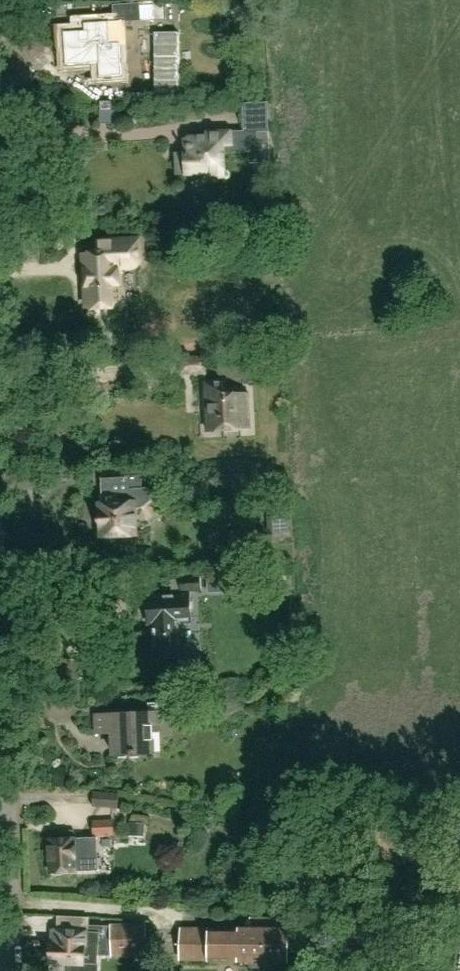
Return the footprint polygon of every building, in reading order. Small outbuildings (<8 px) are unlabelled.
[(80,30),(68,31),(71,65),(103,63),(104,76),(128,75),(125,34),(124,28),(115,29),(115,20),(88,22),(89,29),(80,30)] [(225,177),(224,153),(250,152),(250,146),(259,145),(258,132),(269,132),(268,102),(242,103),(243,131),(205,132),(205,137),(187,137),(187,139),(184,139),(185,153),(175,154),(176,175),(186,174),(186,175),(205,174),(205,178),(225,177)] [(119,111),(99,111),(99,124),(119,123),(119,111)] [(118,267),(122,267),(124,267),(126,266),(128,265),(129,263),(131,262),(132,260),(133,258),(133,256),(133,254),(138,253),(137,240),(99,242),(100,253),(85,256),(87,306),(123,304),(122,284),(119,285),(118,267)] [(178,357),(179,376),(207,375),(206,356),(178,357)] [(207,431),(250,429),(248,393),(221,394),(220,381),(205,382),(207,431)] [(103,502),(99,502),(101,541),(102,543),(111,543),(113,541),(113,537),(131,536),(131,535),(136,535),(135,508),(140,508),(151,501),(150,487),(142,488),(141,475),(125,476),(125,470),(100,471),(101,487),(102,487),(103,502)] [(172,596),(145,598),(146,620),(153,620),(155,659),(180,658),(178,621),(193,621),(191,592),(202,592),(200,575),(171,577),(172,596)] [(299,675),(282,675),(282,684),(299,683),(299,675)] [(275,676),(264,677),(264,686),(276,685),(275,676)] [(112,732),(113,755),(156,752),(154,712),(95,715),(96,733),(112,732)] [(118,793),(93,791),(92,807),(117,808),(118,793)] [(114,835),(113,819),(92,820),(93,837),(114,835)] [(128,822),(128,833),(143,833),(143,823),(128,822)] [(81,856),(81,843),(72,843),(72,839),(49,840),(51,873),(69,873),(69,871),(93,870),(92,856),(81,856)] [(250,929),(207,928),(207,961),(288,962),(289,930),(276,929),(276,919),(250,918),(250,929)] [(146,923),(110,924),(110,926),(111,956),(147,955),(146,923)] [(56,931),(56,945),(50,944),(50,947),(46,949),(46,956),(49,960),(49,962),(66,963),(65,970),(97,970),(98,956),(111,956),(110,926),(89,925),(88,932),(56,931)]
